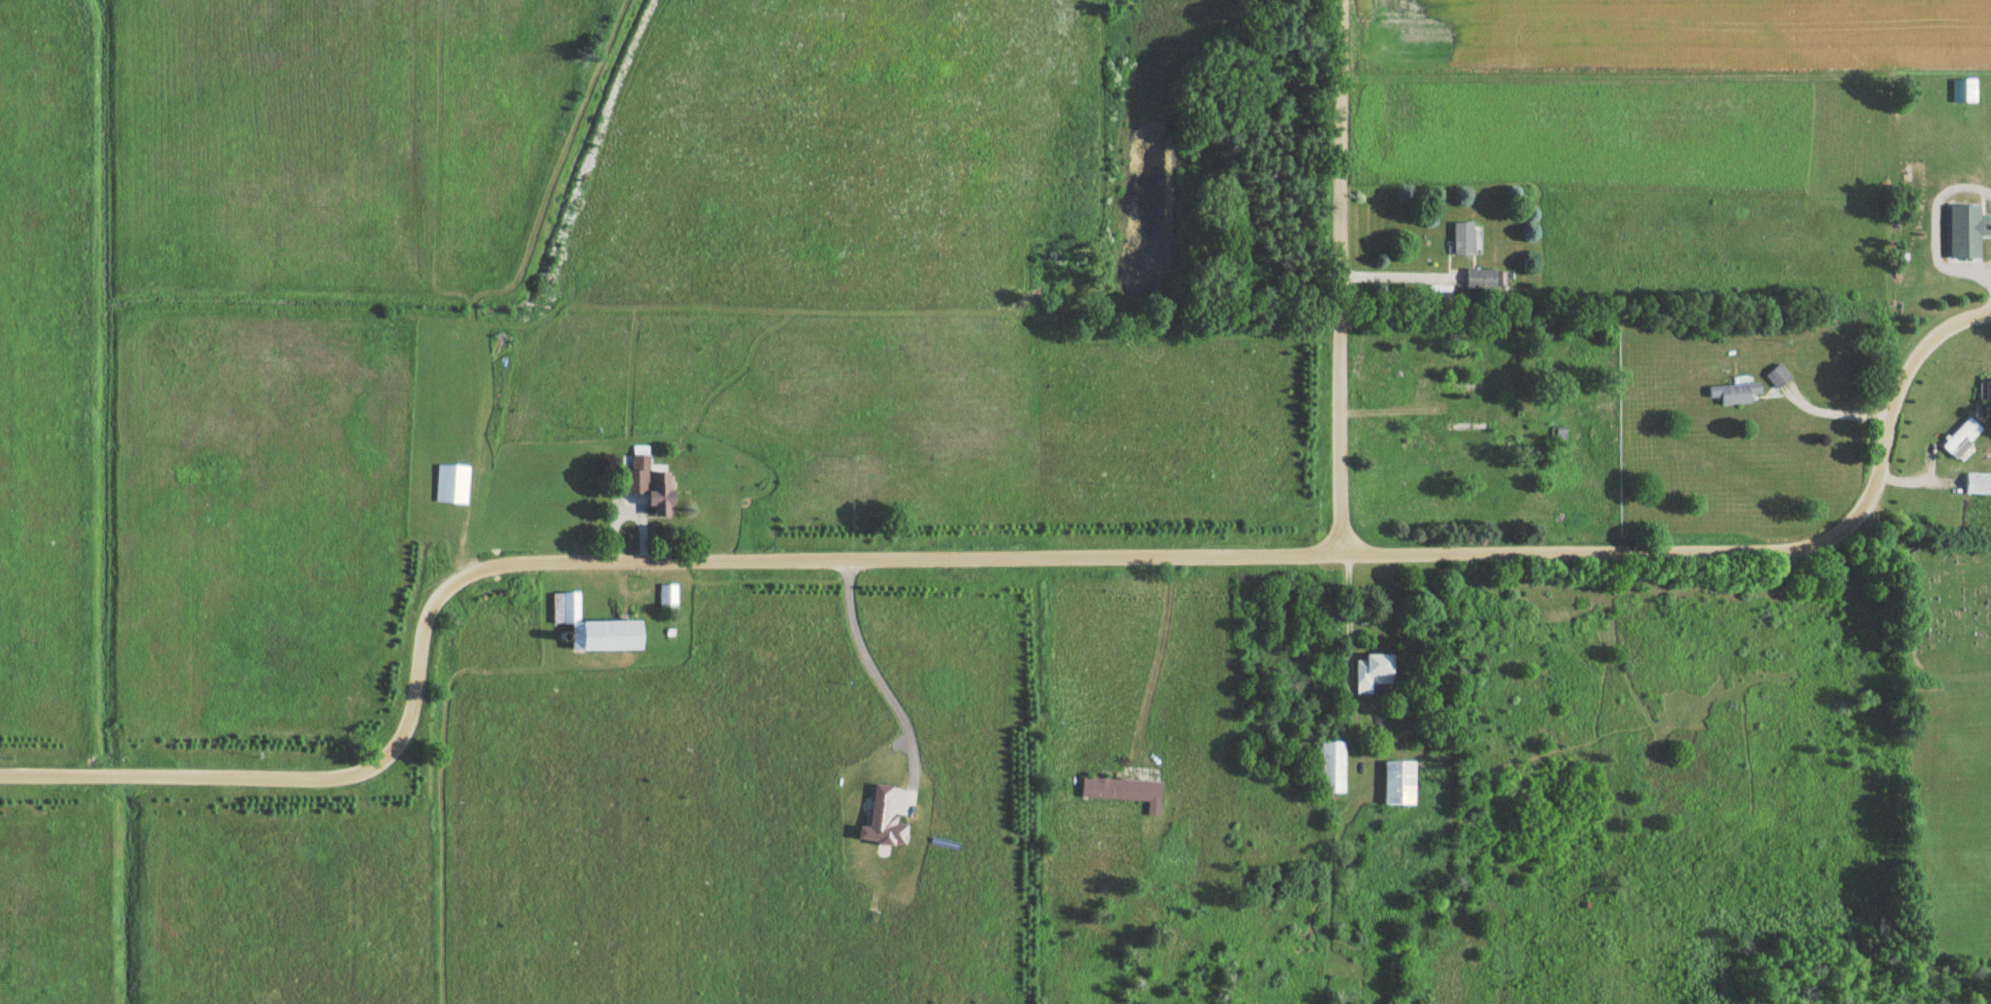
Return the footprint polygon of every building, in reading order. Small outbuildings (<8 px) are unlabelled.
[(1948,206),(1949,259),(1978,259),(1978,236),(1988,236),(1988,220),(1979,220),(1979,206),(1948,206)] [(1474,223),(1454,223),(1454,255),(1474,255),(1474,223)] [(1465,290),(1496,290),(1496,270),(1465,270),(1465,290)] [(1790,377),(1779,364),(1766,375),(1777,388),(1790,377)] [(1990,416),(1990,379),(1982,379),(1982,416),(1990,416)] [(1751,403),(1750,395),(1760,394),(1759,383),(1708,387),(1709,398),(1719,397),(1720,405),(1751,403)] [(635,470),(647,470),(648,455),(635,455),(635,470)] [(437,465),(435,503),(467,505),(469,467),(437,465)] [(670,516),(670,472),(648,472),(648,516),(670,516)] [(1965,475),(1965,495),(1990,495),(1990,475),(1965,475)] [(676,585),(659,585),(659,610),(676,610),(676,585)] [(637,622),(578,622),(578,593),(552,593),(552,624),(570,624),(570,651),(638,651),(637,622)] [(1354,695),(1371,695),(1371,685),(1391,685),(1391,656),(1354,656),(1354,695)] [(1343,742),(1320,742),(1320,793),(1343,793),(1343,742)] [(1383,806),(1413,806),(1413,763),(1383,763),(1383,806)] [(1148,802),(1147,816),(1160,817),(1161,782),(1082,779),(1081,799),(1148,802)]
